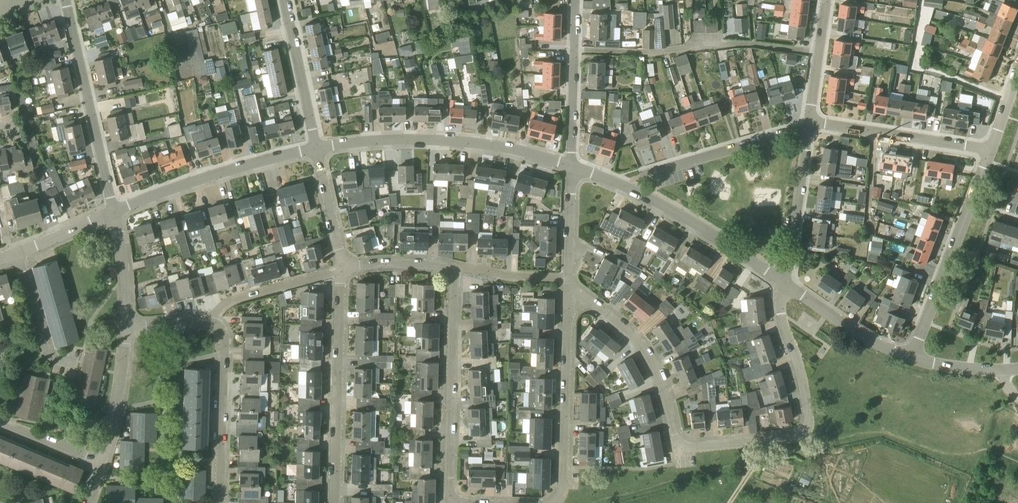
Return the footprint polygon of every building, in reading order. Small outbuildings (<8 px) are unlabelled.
[(123,8),(126,15),(138,11),(137,7),(135,0),(121,0),(123,8)] [(137,7),(144,4),(145,9),(151,7),(149,0),(135,0),(137,7)] [(180,0),(172,0),(174,5),(176,5),(178,10),(176,11),(178,18),(170,21),(173,31),(187,26),(182,9),(180,3),(181,3),(180,0)] [(248,13),(253,12),(269,8),(267,0),(245,0),(248,13)] [(610,0),(593,0),(593,2),(594,2),(594,8),(592,8),(592,9),(611,10),(610,0)] [(808,1),(799,0),(792,0),(791,12),(806,14),(808,1)] [(1005,0),(989,0),(989,3),(994,5),(994,4),(1002,8),(998,15),(1013,21),(1017,9),(1005,3),(1005,0)] [(115,20),(112,12),(109,2),(96,6),(103,27),(102,24),(115,20)] [(737,15),(748,14),(747,3),(736,3),(737,15)] [(864,13),(865,7),(842,4),(840,17),(855,19),(856,11),(864,13)] [(674,28),(673,18),(672,5),(662,5),(663,18),(664,29),(674,28)] [(83,11),(86,20),(89,28),(90,28),(91,31),(103,27),(96,6),(83,11)] [(257,30),(261,29),(261,31),(268,29),(267,24),(272,23),(269,8),(253,12),(257,30)] [(978,21),(986,24),(993,27),(1008,33),(1013,21),(998,15),(990,11),(987,19),(980,16),(978,21)] [(215,15),(217,22),(228,18),(226,12),(215,15)] [(789,25),(804,27),(806,14),(791,12),(789,25)] [(950,12),(949,16),(961,20),(962,16),(950,12)] [(544,26),(560,27),(560,13),(536,13),(536,18),(544,18),(544,26)] [(614,20),(614,14),(591,13),(590,26),(606,27),(606,19),(614,20)] [(854,27),(855,19),(840,17),(838,30),(861,33),(862,28),(854,27)] [(666,47),(664,29),(663,18),(655,19),(654,48),(666,47)] [(219,24),(222,35),(237,31),(234,20),(219,24)] [(61,40),(58,30),(55,21),(42,25),(46,39),(54,36),(56,42),(61,40)] [(986,24),(978,21),(976,26),(984,29),(986,24)] [(307,36),(321,34),(319,22),(305,25),(307,36)] [(758,23),(757,31),(765,32),(767,24),(758,23)] [(779,37),(803,40),(804,27),(789,25),(785,24),(784,32),(780,31),(779,37)] [(40,41),(46,39),(42,25),(29,29),(36,49),(42,47),(40,41)] [(559,40),(560,27),(544,26),(544,34),(536,34),(535,39),(559,40)] [(590,40),(594,40),(614,40),(614,27),(606,27),(590,26),(590,40)] [(135,27),(125,31),(129,42),(146,37),(143,27),(135,29),(135,27)] [(988,39),(1003,45),(1008,33),(993,27),(988,39)] [(185,31),(187,37),(198,35),(197,29),(185,31)] [(653,48),(654,38),(654,30),(644,30),(643,48),(653,48)] [(30,55),(25,41),(22,32),(6,37),(7,42),(2,44),(6,56),(19,52),(21,58),(30,55)] [(244,43),(256,40),(254,32),(242,35),(244,43)] [(310,48),(323,45),(321,34),(307,36),(310,48)] [(187,37),(188,43),(200,40),(198,35),(187,37)] [(106,36),(94,39),(97,48),(108,45),(106,36)] [(968,45),(976,48),(983,51),(998,57),(1003,45),(988,39),(981,36),(978,43),(970,40),(968,45)] [(469,37),(453,39),(453,47),(461,46),(461,53),(471,52),(469,37)] [(188,43),(189,49),(201,46),(200,40),(188,43)] [(859,49),(860,43),(836,40),(834,53),(850,55),(851,47),(859,49)] [(423,41),(414,44),(417,55),(427,52),(423,41)] [(878,41),(877,47),(891,49),(892,47),(898,48),(899,44),(878,41)] [(976,48),(968,45),(968,46),(960,42),(958,47),(966,51),(966,50),(974,53),(976,48)] [(312,59),(326,56),(323,45),(310,48),(312,59)] [(400,57),(412,53),(410,45),(398,48),(400,57)] [(189,49),(190,54),(202,52),(201,46),(189,49)] [(61,48),(51,51),(53,57),(62,55),(61,48)] [(266,62),(280,59),(277,48),(264,51),(266,62)] [(983,51),(978,63),(993,69),(998,57),(983,51)] [(203,57),(202,52),(190,54),(192,60),(203,57)] [(453,57),(456,68),(462,66),(461,63),(472,60),(470,52),(453,57)] [(97,72),(113,69),(109,53),(98,55),(99,59),(94,60),(97,72)] [(850,55),(834,53),(833,66),(856,69),(858,56),(850,55)] [(680,75),(692,71),(686,54),(674,58),(680,75)] [(314,71),(328,68),(326,56),(312,59),(314,71)] [(126,57),(119,59),(121,66),(128,65),(126,57)] [(193,66),(205,63),(204,60),(203,57),(192,60),(193,66)] [(373,59),(372,74),(373,75),(383,72),(383,71),(381,66),(379,58),(373,59)] [(414,58),(404,60),(406,68),(416,66),(414,58)] [(268,74),(282,71),(280,59),(266,62),(268,74)] [(48,60),(36,62),(38,69),(49,66),(48,60)] [(543,75),(558,75),(559,62),(535,61),(535,67),(543,67),(543,75)] [(588,75),(604,75),(604,67),(612,68),(613,62),(589,61),(588,75)] [(721,76),(728,75),(725,62),(718,64),(721,76)] [(62,68),(61,63),(51,66),(54,82),(70,79),(67,67),(62,68)] [(194,71),(206,69),(205,63),(193,66),(194,71)] [(760,106),(755,86),(759,85),(754,63),(747,65),(750,77),(747,78),(749,85),(741,87),(744,95),(748,110),(760,106)] [(993,69),(978,63),(975,71),(968,67),(965,72),(988,82),(993,69)] [(214,67),(217,78),(227,76),(224,65),(214,67)] [(873,77),(874,68),(863,66),(861,75),(873,77)] [(116,85),(114,77),(123,75),(121,67),(113,69),(97,72),(97,73),(95,74),(96,79),(99,79),(100,84),(105,83),(106,88),(116,85)] [(677,83),(675,76),(672,67),(666,69),(670,85),(677,83)] [(196,77),(208,74),(206,69),(194,71),(196,77)] [(271,85),(285,82),(282,71),(268,74),(271,85)] [(558,88),(558,75),(543,75),(543,82),(534,82),(534,88),(558,88)] [(604,83),(604,75),(588,75),(588,88),(612,89),(612,83),(604,83)] [(854,85),(855,79),(831,76),(829,89),(845,91),(846,83),(854,85)] [(233,82),(235,90),(252,86),(251,78),(233,82)] [(54,82),(58,98),(69,96),(68,92),(72,91),(70,79),(54,82)] [(126,90),(136,87),(143,86),(141,79),(124,82),(126,90)] [(778,85),(771,87),(769,79),(763,81),(770,104),(782,100),(778,85)] [(442,83),(445,96),(452,95),(448,81),(442,83)] [(285,82),(271,85),(266,86),(268,97),(287,93),(285,82)] [(336,86),(330,87),(329,82),(322,83),(323,88),(318,89),(321,104),(333,102),(332,95),(338,94),(336,86)] [(479,85),(478,82),(470,84),(472,94),(480,93),(479,85)] [(778,85),(782,100),(795,97),(791,82),(778,85)] [(351,97),(371,93),(369,83),(349,87),(351,97)] [(1,113),(2,116),(7,115),(6,112),(12,111),(10,100),(16,99),(13,84),(0,86),(0,106),(1,113)] [(488,104),(486,94),(485,84),(479,85),(480,93),(482,105),(488,104)] [(887,113),(890,98),(882,96),(884,88),(878,87),(874,111),(887,113)] [(917,94),(916,102),(913,118),(926,120),(927,115),(935,117),(937,104),(929,103),(930,97),(927,96),(928,90),(918,88),(917,94)] [(748,110),(744,95),(736,97),(734,89),(729,90),(735,113),(748,110)] [(843,104),(845,91),(829,89),(827,102),(843,104)] [(605,91),(599,91),(589,91),(589,99),(604,99),(605,91)] [(248,115),(252,113),(255,125),(248,127),(252,142),(265,139),(263,127),(258,109),(258,110),(257,104),(256,99),(255,94),(244,97),(248,115)] [(704,107),(709,122),(722,118),(714,95),(709,97),(712,105),(704,107)] [(134,97),(124,99),(126,107),(136,104),(134,97)] [(400,107),(392,107),(392,121),(406,121),(405,98),(399,98),(400,107)] [(427,121),(427,107),(419,106),(420,98),(414,98),(414,121),(427,121)] [(903,100),(890,98),(887,113),(900,116),(903,100)] [(378,99),(378,108),(379,122),(392,121),(392,107),(391,99),(378,99)] [(440,121),(441,99),(436,99),(435,107),(427,107),(427,121),(440,121)] [(450,100),(448,122),(462,123),(463,109),(455,108),(455,100),(450,100)] [(547,100),(548,111),(560,111),(560,100),(547,100)] [(913,118),(916,102),(903,100),(900,116),(913,118)] [(955,125),(958,110),(950,109),(951,101),(946,100),(942,123),(955,125)] [(463,109),(462,123),(475,124),(477,102),(472,101),(471,110),(463,109)] [(273,105),(275,112),(290,109),(288,102),(273,105)] [(337,122),(336,116),(343,115),(340,103),(334,104),(333,102),(321,104),(324,119),(329,118),(330,123),(337,122)] [(43,113),(45,113),(54,111),(53,104),(41,106),(41,107),(37,108),(38,116),(43,115),(43,113)] [(704,107),(692,112),(697,126),(709,122),(704,107)] [(107,117),(110,129),(125,126),(134,124),(132,113),(123,115),(122,109),(111,112),(112,116),(107,117)] [(968,128),(971,112),(958,110),(955,125),(968,128)] [(242,144),(238,125),(231,127),(227,111),(217,113),(219,124),(224,123),(225,128),(230,147),(242,144)] [(539,137),(543,122),(535,120),(538,112),(532,111),(526,134),(539,137)] [(685,131),(680,116),(673,118),(670,111),(665,112),(673,135),(685,131)] [(503,130),(506,114),(493,112),(490,127),(503,130)] [(697,126),(692,112),(680,116),(685,131),(697,126)] [(506,114),(503,130),(516,132),(519,116),(506,114)] [(284,122),(278,124),(280,135),(295,132),(292,120),(291,115),(283,117),(284,122)] [(552,141),(554,131),(558,117),(552,116),(550,124),(543,122),(539,137),(552,141)] [(644,128),(649,143),(661,139),(654,116),(648,118),(651,126),(644,128)] [(75,125),(74,120),(63,123),(64,125),(56,127),(59,141),(67,139),(82,136),(80,124),(75,125)] [(170,138),(182,135),(179,123),(167,126),(170,138)] [(217,137),(213,139),(208,123),(202,125),(203,131),(206,140),(210,154),(221,151),(217,137)] [(649,143),(644,128),(636,131),(634,123),(629,125),(636,147),(649,143)] [(265,139),(280,135),(278,124),(263,127),(265,139)] [(126,127),(125,126),(110,129),(113,141),(117,140),(118,145),(129,142),(128,138),(136,136),(134,125),(126,127)] [(206,140),(203,131),(202,125),(198,126),(196,126),(197,132),(200,142),(195,144),(199,157),(210,154),(206,140)] [(598,153),(602,138),(603,129),(592,126),(585,149),(598,153)] [(28,141),(36,139),(34,131),(26,132),(28,141)] [(602,138),(598,153),(610,156),(617,133),(612,132),(610,140),(602,138)] [(82,136),(67,139),(71,155),(81,153),(80,149),(85,148),(82,136)] [(185,136),(180,137),(183,146),(188,145),(185,136)] [(36,139),(28,141),(30,147),(37,146),(36,140),(36,139)] [(146,145),(139,146),(142,154),(141,157),(137,158),(138,160),(131,162),(137,180),(150,176),(146,164),(152,162),(149,153),(146,145)] [(30,155),(24,156),(23,149),(16,150),(16,146),(11,147),(13,158),(15,168),(25,166),(26,169),(33,167),(30,155)] [(181,146),(175,147),(176,152),(169,154),(174,167),(186,163),(181,146)] [(838,154),(845,155),(846,150),(825,147),(823,161),(837,163),(838,154)] [(13,158),(8,159),(6,148),(1,149),(1,152),(0,153),(0,170),(9,169),(10,171),(15,170),(15,168),(13,158)] [(131,162),(129,156),(127,149),(115,152),(117,159),(122,158),(124,165),(118,167),(124,184),(137,180),(131,162)] [(149,153),(152,162),(157,160),(161,172),(174,167),(169,154),(162,156),(161,152),(155,154),(154,151),(149,153)] [(895,169),(897,156),(884,154),(881,174),(886,175),(887,168),(895,169)] [(902,178),(907,179),(911,158),(897,156),(895,169),(903,170),(902,178)] [(71,171),(77,169),(87,167),(85,159),(69,163),(71,171)] [(844,164),(837,163),(823,161),(821,174),(842,177),(844,164)] [(940,176),(942,163),(928,161),(925,181),(930,182),(932,175),(940,176)] [(948,177),(947,185),(952,186),(955,165),(942,163),(940,176),(948,177)] [(434,171),(433,179),(448,179),(448,164),(434,164),(434,170),(433,170),(433,171),(434,171)] [(448,164),(448,179),(462,180),(463,172),(463,171),(463,165),(449,165),(449,164),(448,164)] [(51,177),(47,168),(41,170),(39,165),(34,168),(38,183),(51,177)] [(62,184),(54,166),(47,168),(51,177),(55,187),(62,184)] [(418,192),(418,186),(413,186),(413,182),(412,166),(398,166),(399,183),(406,182),(406,192),(418,192)] [(472,213),(473,198),(475,181),(489,183),(491,168),(490,168),(476,166),(476,172),(475,172),(475,173),(474,180),(468,180),(468,185),(467,198),(465,213),(472,213)] [(365,202),(371,200),(370,188),(374,188),(374,183),(384,182),(383,168),(369,169),(369,175),(362,176),(362,170),(361,170),(362,176),(363,183),(365,202)] [(488,189),(502,191),(499,202),(496,215),(503,216),(505,203),(508,191),(502,190),(503,185),(504,177),(505,177),(504,177),(505,171),(491,169),(491,168),(489,183),(488,189)] [(356,204),(365,202),(363,183),(356,184),(355,171),(341,172),(342,188),(350,188),(350,196),(356,195),(356,204)] [(515,188),(529,192),(533,177),(532,177),(519,174),(517,180),(516,179),(516,180),(517,180),(515,188)] [(533,177),(529,192),(527,197),(541,200),(547,181),(533,178),(533,177)] [(85,186),(78,189),(84,202),(96,197),(88,178),(82,181),(85,186)] [(7,184),(9,190),(23,186),(22,180),(7,184)] [(304,183),(290,186),(294,202),(296,208),(303,206),(304,212),(311,211),(304,183)] [(820,184),(818,197),(831,199),(832,191),(840,192),(841,187),(820,184)] [(25,192),(23,186),(9,190),(11,196),(25,192)] [(69,186),(64,189),(67,195),(72,207),(84,202),(78,189),(72,192),(69,186)] [(287,204),(294,202),(290,186),(277,190),(284,218),(290,216),(287,204)] [(66,210),(60,198),(55,187),(45,191),(48,199),(46,200),(48,206),(51,205),(55,215),(66,210)] [(514,193),(508,191),(505,203),(511,205),(514,193)] [(389,194),(389,196),(390,205),(390,206),(397,206),(396,193),(389,194)] [(248,197),(257,229),(259,236),(265,235),(259,214),(258,214),(257,212),(266,209),(267,214),(273,212),(268,194),(263,196),(262,194),(248,197)] [(30,223),(43,220),(37,198),(29,201),(28,196),(23,198),(30,223)] [(383,206),(390,205),(389,196),(381,198),(383,206)] [(251,231),(257,229),(248,197),(235,201),(239,217),(248,214),(249,217),(247,217),(251,231)] [(831,199),(818,197),(816,211),(837,214),(837,208),(830,207),(831,199)] [(30,223),(23,198),(17,200),(16,198),(10,199),(18,227),(19,226),(19,227),(21,228),(27,227),(28,224),(30,223)] [(365,210),(375,208),(373,200),(371,200),(365,202),(356,204),(357,210),(348,212),(351,226),(368,222),(365,210)] [(892,213),(894,206),(879,201),(877,208),(892,213)] [(225,213),(224,207),(223,204),(209,208),(212,223),(223,220),(225,227),(236,224),(232,211),(225,213)] [(532,220),(533,214),(533,206),(526,206),(525,212),(525,213),(524,213),(524,220),(532,220)] [(605,226),(611,229),(616,231),(615,233),(622,237),(632,215),(621,209),(619,213),(613,210),(605,226)] [(209,225),(205,227),(200,210),(199,211),(197,211),(184,214),(186,219),(188,229),(189,231),(198,229),(202,244),(205,243),(207,252),(216,250),(215,248),(214,243),(213,241),(210,228),(209,225)] [(926,226),(939,230),(943,219),(924,211),(922,216),(929,219),(926,226)] [(865,216),(855,215),(850,214),(849,221),(852,221),(864,222),(865,216)] [(644,220),(632,215),(622,237),(625,238),(628,237),(631,232),(637,235),(644,220)] [(177,227),(176,222),(175,217),(160,221),(161,226),(163,236),(175,233),(177,243),(179,242),(183,258),(190,256),(186,240),(184,230),(182,226),(177,227)] [(1007,224),(1003,223),(996,220),(988,243),(999,247),(1001,241),(1002,241),(1007,224)] [(834,230),(835,224),(815,221),(813,233),(826,235),(827,229),(834,230)] [(139,243),(154,239),(151,229),(150,224),(135,228),(136,232),(135,232),(135,233),(136,233),(139,243)] [(280,241),(282,246),(294,243),(294,244),(305,241),(302,232),(292,235),(289,224),(277,227),(280,241)] [(1002,241),(1013,245),(1017,230),(1017,228),(1007,224),(1002,241)] [(540,226),(540,240),(555,241),(555,226),(549,226),(549,225),(548,225),(548,226),(540,226)] [(376,236),(373,226),(355,230),(357,237),(353,238),(357,252),(377,248),(379,243),(378,237),(376,236)] [(656,226),(648,240),(659,247),(667,233),(656,226)] [(934,242),(939,230),(926,226),(922,237),(934,242)] [(271,242),(280,240),(276,227),(267,229),(271,242)] [(414,233),(413,248),(427,249),(428,227),(414,227),(414,233)] [(453,228),(439,227),(438,250),(439,250),(439,249),(452,249),(453,234),(453,228)] [(467,234),(463,234),(464,228),(453,228),(453,234),(452,249),(466,250),(467,234)] [(252,247),(248,232),(239,234),(243,249),(252,247)] [(413,248),(414,233),(400,232),(399,249),(400,249),(400,248),(413,248)] [(667,233),(659,247),(655,254),(661,257),(665,250),(670,253),(678,239),(667,233)] [(825,242),(826,235),(813,233),(811,246),(832,249),(832,243),(825,242)] [(635,237),(629,248),(626,254),(632,257),(641,240),(635,237)] [(930,253),(934,242),(922,237),(917,248),(930,253)] [(492,239),(478,238),(477,246),(477,247),(477,253),(491,253),(491,254),(492,254),(492,239)] [(312,239),(305,241),(294,244),(296,250),(306,248),(310,261),(303,263),(305,269),(316,266),(314,259),(324,257),(320,244),(314,245),(312,239)] [(492,239),(492,254),(492,253),(500,254),(500,257),(506,257),(506,254),(506,248),(507,248),(507,247),(506,247),(507,239),(492,239)] [(555,241),(540,240),(540,253),(535,253),(534,265),(544,265),(545,255),(547,255),(547,256),(548,256),(548,255),(554,255),(555,241)] [(641,240),(632,257),(629,263),(636,267),(641,258),(639,257),(647,243),(641,240)] [(872,241),(870,252),(881,253),(882,253),(883,242),(872,241),(872,240),(872,241)] [(282,246),(280,241),(272,243),(274,253),(283,251),(282,246)] [(688,272),(700,253),(689,246),(682,258),(677,255),(674,259),(668,269),(673,273),(677,266),(688,272)] [(837,247),(836,254),(849,256),(850,249),(837,247)] [(925,265),(930,253),(917,248),(915,255),(908,252),(906,257),(925,265)] [(700,253),(688,272),(694,276),(697,270),(702,273),(711,260),(700,253)] [(143,260),(145,267),(165,262),(163,255),(143,260)] [(262,258),(264,265),(267,279),(280,276),(279,269),(285,268),(282,256),(276,258),(275,255),(262,258)] [(627,262),(621,259),(612,255),(609,260),(604,258),(600,265),(598,264),(599,264),(598,264),(596,268),(598,269),(619,279),(620,276),(620,274),(623,268),(624,269),(627,262)] [(660,282),(668,269),(674,259),(668,256),(659,272),(656,270),(652,277),(660,282)] [(267,279),(264,265),(256,267),(253,257),(241,260),(242,262),(246,278),(253,277),(254,283),(267,279)] [(73,321),(56,260),(45,264),(45,265),(34,268),(34,267),(33,267),(35,274),(57,349),(60,348),(59,346),(79,340),(73,321)] [(247,282),(246,278),(242,262),(236,264),(235,263),(224,266),(229,287),(230,287),(229,285),(238,282),(238,285),(247,282)] [(218,290),(229,287),(224,266),(223,266),(224,269),(212,272),(213,273),(206,275),(212,294),(219,293),(218,290)] [(914,295),(914,294),(919,282),(909,278),(912,272),(896,266),(893,273),(902,276),(898,288),(914,295)] [(713,280),(724,288),(733,275),(722,267),(713,280)] [(607,288),(607,287),(613,290),(619,279),(598,269),(595,276),(593,275),(590,279),(607,288)] [(842,281),(848,285),(855,274),(849,270),(842,281)] [(623,304),(633,312),(643,300),(647,296),(637,288),(647,276),(642,272),(631,286),(635,289),(623,304)] [(826,273),(818,286),(833,296),(841,283),(826,273)] [(15,284),(9,285),(6,274),(0,276),(0,294),(4,293),(4,296),(17,293),(15,284)] [(168,276),(171,286),(175,301),(175,302),(184,299),(183,297),(192,295),(193,297),(187,276),(179,279),(177,274),(168,276)] [(188,276),(187,276),(193,297),(204,294),(205,296),(212,294),(206,275),(200,276),(200,275),(188,279),(188,276)] [(699,290),(706,279),(701,276),(694,286),(699,290)] [(711,283),(706,279),(699,290),(705,293),(711,283)] [(166,304),(175,301),(171,286),(164,288),(163,285),(158,286),(157,283),(145,286),(148,295),(145,296),(149,309),(162,306),(160,302),(165,301),(166,304)] [(373,283),(357,283),(357,297),(373,297),(379,297),(379,283),(373,283)] [(622,296),(630,287),(625,283),(617,292),(622,296)] [(395,284),(395,285),(395,297),(405,297),(405,284),(395,284)] [(428,284),(427,284),(411,284),(410,288),(412,288),(411,297),(433,298),(433,285),(434,285),(434,284),(428,284)] [(472,305),(488,305),(487,295),(494,295),(494,285),(483,285),(483,291),(477,292),(477,291),(477,292),(471,292),(471,293),(472,305)] [(733,298),(734,299),(739,291),(732,287),(720,304),(726,307),(733,298)] [(870,305),(877,295),(866,287),(861,295),(852,288),(842,302),(847,306),(847,307),(849,308),(849,307),(856,312),(864,301),(870,305)] [(909,307),(914,295),(898,288),(893,300),(884,297),(882,303),(898,309),(900,303),(909,307)] [(301,294),(301,305),(323,306),(323,292),(303,292),(301,294)] [(278,295),(281,306),(287,305),(284,293),(278,295)] [(982,298),(979,311),(978,311),(978,313),(966,309),(969,299),(963,296),(957,313),(961,315),(958,324),(972,329),(973,326),(976,327),(978,322),(983,325),(986,312),(989,300),(982,298)] [(359,311),(372,311),(373,297),(357,297),(357,310),(356,310),(356,311),(359,311)] [(411,297),(411,317),(426,317),(426,311),(433,311),(435,311),(435,305),(433,305),(433,298),(411,297)] [(748,311),(764,309),(762,297),(746,298),(748,311)] [(523,312),(530,312),(553,313),(553,298),(547,298),(546,298),(538,298),(538,305),(523,305),(523,312)] [(670,304),(666,299),(657,307),(661,312),(670,304)] [(653,308),(643,300),(633,312),(643,320),(653,308)] [(874,301),(871,307),(878,309),(880,303),(874,301)] [(896,315),(898,309),(882,303),(877,315),(885,318),(882,324),(900,331),(905,318),(896,315)] [(488,305),(472,305),(472,318),(472,319),(482,318),(482,324),(497,323),(496,304),(488,305)] [(670,304),(661,312),(666,317),(675,308),(670,304)] [(322,319),(323,306),(301,305),(300,325),(312,325),(312,319),(322,319)] [(749,324),(759,323),(765,322),(764,309),(748,311),(748,312),(741,313),(743,324),(749,323),(749,324)] [(992,313),(986,312),(983,325),(988,325),(986,334),(1003,337),(1005,327),(1012,328),(1013,311),(1006,311),(1005,322),(991,320),(992,313)] [(553,313),(530,312),(529,320),(532,320),(532,326),(520,326),(520,332),(536,333),(536,326),(538,327),(546,327),(546,328),(546,327),(552,328),(553,313)] [(243,335),(265,336),(262,335),(263,323),(262,323),(262,317),(242,316),(241,323),(244,323),(243,335)] [(415,336),(422,336),(440,337),(440,334),(438,334),(438,324),(439,324),(439,323),(425,323),(426,317),(411,317),(411,326),(414,326),(415,330),(415,336)] [(659,340),(672,331),(665,320),(652,329),(659,340)] [(483,330),(473,331),(470,331),(470,344),(469,344),(487,343),(486,331),(497,330),(497,323),(482,324),(483,330)] [(312,332),(312,325),(300,325),(300,345),(322,345),(322,332),(312,332)] [(680,325),(672,331),(659,340),(667,350),(673,346),(677,352),(686,347),(697,341),(694,335),(681,342),(676,336),(684,330),(680,325)] [(378,340),(378,332),(371,332),(372,326),(358,326),(356,326),(356,340),(372,340),(378,340)] [(747,326),(735,328),(726,330),(728,337),(736,335),(748,332),(747,326)] [(588,343),(590,341),(600,349),(609,338),(598,329),(597,331),(592,327),(583,339),(588,343)] [(535,339),(536,333),(520,332),(510,332),(510,338),(530,339),(530,352),(537,353),(552,353),(552,338),(546,338),(545,338),(537,338),(537,339),(535,339)] [(748,332),(736,335),(738,341),(750,339),(748,332)] [(753,339),(757,351),(772,346),(768,334),(753,339)] [(264,348),(265,336),(243,335),(246,336),(246,345),(243,345),(243,354),(263,355),(263,348),(264,348)] [(736,335),(728,337),(729,343),(737,341),(736,335)] [(416,349),(416,356),(431,356),(431,350),(438,350),(438,340),(440,340),(440,337),(422,336),(422,349),(416,349)] [(609,338),(600,349),(611,357),(620,346),(609,338)] [(697,341),(686,347),(689,352),(700,347),(699,345),(704,342),(701,338),(697,341)] [(355,354),(358,354),(371,354),(372,340),(356,340),(355,353),(355,354)] [(487,343),(469,344),(470,344),(471,357),(471,358),(473,358),(473,363),(496,362),(496,356),(493,356),(493,343),(487,343)] [(107,349),(98,347),(87,345),(84,360),(104,364),(107,349)] [(299,358),(299,365),(311,365),(311,359),(321,359),(322,345),(300,345),(298,345),(298,358),(299,358)] [(748,354),(752,366),(741,369),(743,375),(759,370),(757,365),(776,359),(772,346),(757,351),(748,354)] [(545,367),(549,367),(551,368),(552,353),(537,353),(537,367),(545,367),(545,368),(545,367)] [(242,372),(242,373),(264,373),(264,361),(263,361),(263,355),(243,354),(243,363),(245,363),(245,372),(242,372)] [(702,356),(689,361),(687,355),(672,361),(677,373),(696,365),(705,362),(702,356)] [(431,362),(431,356),(416,356),(415,375),(439,376),(439,372),(437,372),(437,363),(438,363),(438,362),(431,362)] [(617,365),(624,377),(637,370),(630,358),(617,365)] [(101,378),(104,364),(84,360),(81,374),(101,378)] [(468,383),(492,382),(494,382),(493,369),(496,369),(496,362),(473,363),(473,369),(469,370),(469,380),(468,380),(468,383)] [(509,362),(509,372),(531,372),(532,366),(519,366),(519,362),(509,362)] [(307,371),(306,384),(321,385),(321,371),(311,371),(311,365),(299,365),(299,371),(307,371)] [(590,373),(594,378),(603,370),(599,365),(590,373)] [(696,365),(677,373),(682,385),(699,378),(701,377),(696,365)] [(207,442),(209,367),(206,367),(206,369),(185,368),(185,388),(185,395),(183,448),(207,449),(207,442)] [(355,382),(370,383),(371,369),(354,368),(354,369),(355,369),(355,382)] [(607,375),(603,370),(594,378),(598,383),(607,375)] [(637,370),(624,377),(631,389),(643,382),(637,370)] [(761,377),(760,376),(759,370),(743,375),(745,381),(761,377)] [(759,383),(761,389),(783,383),(779,370),(764,375),(766,381),(759,383)] [(509,372),(509,381),(519,381),(519,378),(529,379),(531,379),(531,378),(531,372),(509,372)] [(22,387),(47,393),(51,379),(25,373),(22,387)] [(267,374),(264,373),(242,373),(242,384),(240,384),(239,391),(267,392),(267,374)] [(598,383),(594,378),(590,373),(585,377),(593,387),(598,383)] [(98,393),(101,378),(81,374),(78,389),(98,393)] [(707,382),(712,380),(710,374),(701,377),(699,378),(702,384),(707,382)] [(411,384),(411,394),(431,395),(431,389),(437,389),(437,388),(437,379),(439,379),(439,376),(415,375),(415,384),(411,384)] [(544,378),(531,378),(531,379),(529,379),(529,392),(551,393),(551,378),(545,378),(544,378)] [(715,385),(714,379),(713,380),(712,380),(707,382),(708,399),(709,404),(709,408),(710,420),(717,420),(717,426),(725,425),(725,428),(731,427),(731,425),(730,425),(728,404),(716,405),(715,396),(716,396),(715,385)] [(354,396),(370,397),(370,389),(376,389),(376,383),(370,383),(355,382),(354,396)] [(493,395),(492,382),(468,383),(468,386),(470,386),(470,396),(473,396),(474,402),(495,401),(495,394),(493,395)] [(783,383),(761,389),(763,396),(770,393),(772,400),(787,395),(783,383)] [(320,398),(321,385),(306,384),(306,398),(298,398),(298,404),(310,404),(310,398),(320,398)] [(686,390),(688,396),(700,392),(697,386),(686,390)] [(22,387),(19,401),(42,406),(44,407),(47,393),(22,387)] [(94,408),(98,393),(78,389),(75,404),(94,408)] [(268,392),(267,392),(239,391),(239,401),(242,401),(241,410),(239,410),(260,411),(268,411),(268,392)] [(529,392),(528,406),(528,407),(531,407),(536,407),(550,408),(551,393),(529,392)] [(606,396),(608,403),(620,398),(617,392),(606,396)] [(595,407),(595,393),(581,393),(580,406),(595,407)] [(746,393),(740,393),(740,399),(728,400),(728,404),(730,425),(731,425),(738,424),(738,427),(743,426),(749,425),(748,413),(742,414),(741,405),(747,405),(746,393)] [(411,394),(411,401),(410,414),(416,414),(434,414),(432,414),(433,402),(433,401),(431,401),(431,395),(411,394)] [(634,398),(637,411),(651,407),(648,394),(634,398)] [(620,398),(608,403),(611,409),(622,404),(620,398)] [(19,401),(16,415),(38,420),(42,406),(19,401)] [(467,419),(467,422),(492,421),(491,408),(495,408),(495,401),(474,402),(474,408),(468,408),(468,409),(468,419),(467,419)] [(754,410),(760,409),(759,402),(747,405),(748,412),(754,410)] [(310,411),(310,404),(298,404),(298,424),(305,424),(320,424),(320,411),(310,411)] [(709,408),(709,404),(697,405),(698,412),(690,413),(692,429),(699,428),(699,430),(705,430),(704,421),(710,420),(709,408)] [(768,407),(767,407),(768,413),(770,424),(792,420),(790,407),(774,410),(773,405),(768,407)] [(595,420),(595,407),(580,406),(580,420),(587,420),(587,426),(599,427),(600,420),(595,420)] [(651,407),(637,411),(633,412),(636,424),(640,423),(641,424),(655,420),(651,407)] [(260,411),(239,410),(239,422),(236,422),(236,429),(256,429),(257,423),(258,423),(258,411),(260,411)] [(748,412),(748,413),(749,425),(750,433),(757,432),(756,422),(755,416),(754,410),(748,412)] [(370,412),(356,411),(353,411),(353,412),(354,412),(354,425),(369,426),(370,412)] [(130,426),(156,427),(156,413),(130,412),(130,426)] [(410,433),(425,433),(425,428),(432,428),(432,427),(432,415),(434,415),(434,414),(416,414),(416,427),(410,426),(410,433)] [(535,418),(530,418),(530,419),(529,419),(528,432),(535,433),(550,433),(550,418),(544,418),(543,418),(535,418)] [(476,441),(491,440),(491,434),(492,434),(492,421),(467,422),(467,425),(469,425),(469,435),(476,435),(476,441)] [(319,438),(320,424),(305,424),(305,437),(297,437),(297,444),(309,444),(309,438),(319,438)] [(369,440),(369,426),(354,425),(353,439),(369,440)] [(618,434),(630,431),(628,425),(616,428),(618,434)] [(144,441),(156,441),(156,427),(130,426),(130,441),(144,441)] [(599,431),(599,427),(587,426),(587,432),(580,432),(579,446),(594,446),(594,437),(602,437),(602,431),(599,431)] [(256,436),(256,429),(236,429),(236,436),(238,436),(238,448),(259,448),(257,448),(257,436),(256,436)] [(630,431),(618,434),(622,451),(630,450),(627,438),(631,438),(630,431)] [(643,434),(645,447),(660,445),(657,431),(643,434)] [(410,433),(410,440),(409,440),(408,452),(433,453),(431,453),(432,440),(425,439),(425,433),(410,433)] [(550,433),(535,433),(534,447),(542,447),(542,448),(543,448),(543,447),(549,448),(550,433)] [(78,483),(83,470),(70,464),(69,466),(0,438),(0,461),(74,492),(78,483)] [(121,455),(144,455),(144,441),(130,441),(121,440),(121,455)] [(309,450),(309,444),(297,444),(297,450),(297,464),(319,464),(319,451),(309,450)] [(648,460),(643,461),(640,462),(641,467),(646,467),(658,465),(657,459),(662,458),(660,445),(645,447),(648,460)] [(594,459),(594,446),(579,446),(579,459),(587,459),(586,466),(598,466),(599,459),(594,459)] [(259,460),(259,448),(238,448),(240,448),(240,457),(238,457),(237,466),(258,467),(258,460),(259,460)] [(409,472),(430,472),(430,466),(431,466),(433,465),(433,462),(431,461),(431,453),(433,453),(408,452),(408,469),(409,469),(409,472)] [(529,452),(514,452),(514,461),(529,461),(529,473),(549,473),(549,458),(543,458),(542,458),(529,458),(529,452)] [(376,457),(369,457),(369,454),(352,454),(352,455),(353,455),(353,468),(375,469),(376,457)] [(120,469),(143,469),(144,455),(121,455),(120,469)] [(473,463),(472,469),(468,469),(468,486),(468,485),(481,486),(482,463),(473,463)] [(504,465),(494,464),(494,463),(482,463),(481,486),(494,486),(495,486),(495,479),(504,479),(504,465)] [(297,464),(296,483),(308,484),(308,477),(318,478),(319,464),(297,464)] [(240,473),(239,485),(261,486),(258,485),(258,473),(257,473),(258,467),(237,466),(237,473),(240,473)] [(376,469),(375,469),(353,468),(352,481),(352,482),(367,482),(367,484),(371,484),(371,490),(383,490),(392,490),(392,484),(376,484),(376,469)] [(205,484),(205,470),(179,469),(179,483),(205,484)] [(803,469),(798,481),(808,485),(813,472),(803,469)] [(430,472),(409,472),(409,477),(409,479),(419,479),(418,486),(413,486),(413,491),(434,492),(435,479),(435,478),(430,478),(430,472)] [(518,472),(513,472),(506,472),(506,485),(512,485),(513,480),(518,480),(518,472)] [(549,473),(529,473),(526,473),(526,480),(529,480),(528,487),(548,488),(549,473)] [(205,498),(205,493),(205,484),(179,483),(178,498),(205,498)] [(318,490),(308,490),(308,484),(296,483),(296,502),(318,502),(318,490)] [(239,485),(242,485),(241,495),(239,495),(239,502),(266,502),(266,498),(260,498),(261,486),(239,485)] [(112,486),(107,486),(106,502),(120,502),(121,486),(112,486)] [(135,498),(135,486),(121,486),(120,502),(135,502),(135,498)] [(405,502),(434,502),(434,492),(413,491),(412,491),(411,501),(405,500),(405,502)]
